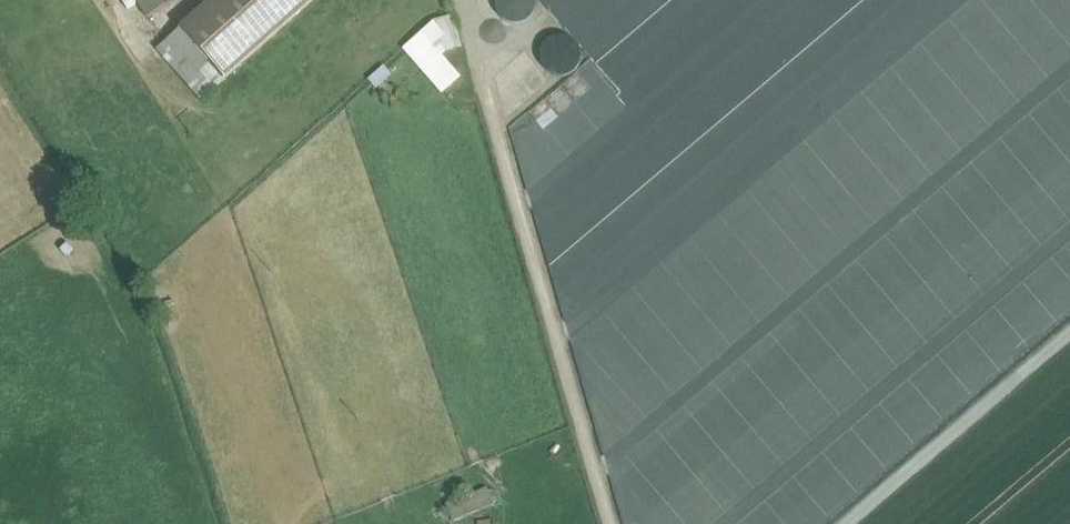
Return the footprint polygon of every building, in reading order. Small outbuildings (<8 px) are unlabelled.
[(148,19),(180,0),(137,0),(148,19)] [(214,0),(157,51),(202,100),(315,0),(214,0)] [(544,4),(541,0),(495,0),(512,25),(544,4)] [(554,78),(586,62),(571,32),(539,47),(554,78)] [(488,488),(447,505),(454,521),(495,505),(488,488)]
